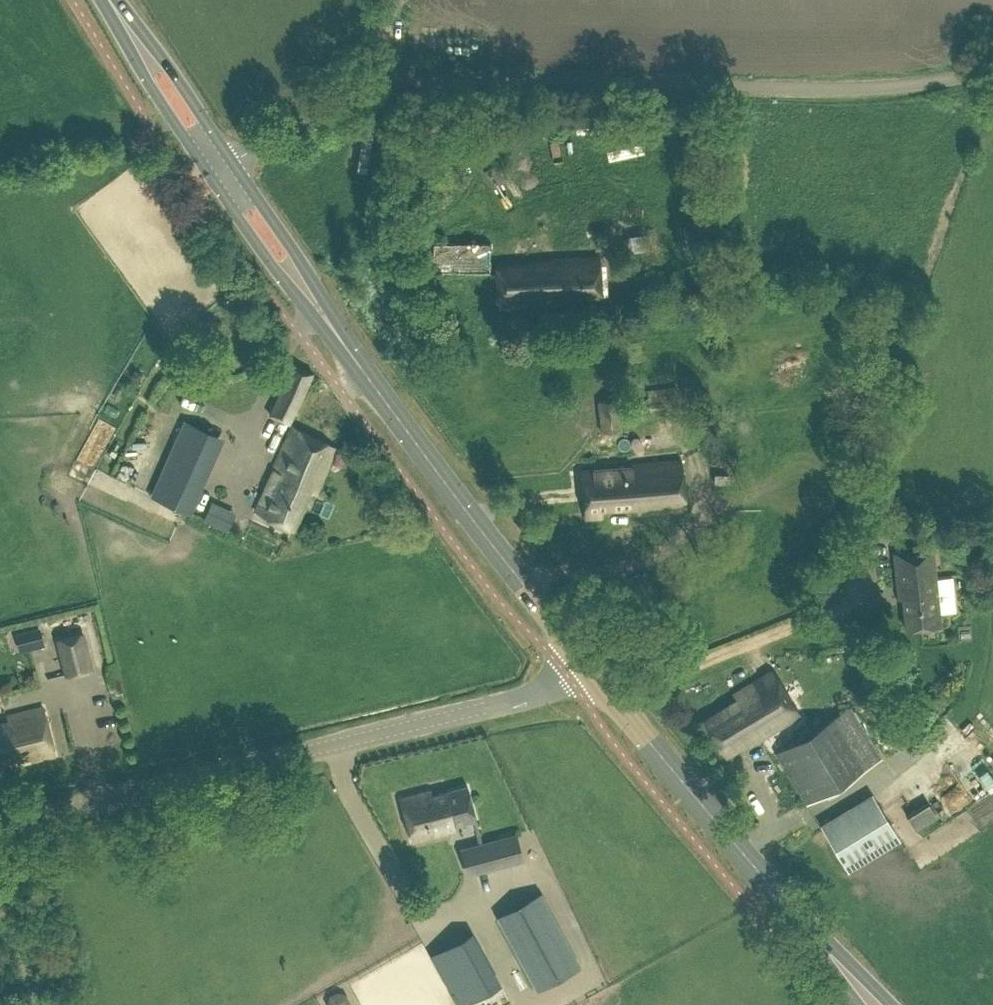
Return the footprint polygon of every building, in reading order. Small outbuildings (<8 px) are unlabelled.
[(632,253),(646,252),(644,233),(630,234),(632,253)] [(490,270),(489,240),(432,241),(433,272),(490,270)] [(601,292),(599,254),(496,261),(499,307),(559,304),(559,295),(601,292)] [(313,371),(291,361),(266,413),(288,423),(313,371)] [(678,407),(676,384),(647,388),(650,411),(678,407)] [(620,430),(618,398),(597,400),(599,432),(620,430)] [(213,432),(183,418),(150,494),(180,508),(213,432)] [(334,447),(292,427),(273,466),(276,467),(255,510),(291,527),(311,486),(314,488),(334,447)] [(684,515),(680,459),(630,462),(630,464),(580,467),(583,522),(600,521),(599,513),(635,511),(636,518),(684,515)] [(217,498),(207,517),(228,528),(238,509),(217,498)] [(939,624),(931,549),(893,553),(896,587),(899,586),(903,628),(939,624)] [(956,574),(939,575),(942,611),(958,610),(956,574)] [(92,668),(83,632),(56,638),(64,674),(92,668)] [(798,715),(770,669),(731,693),(734,698),(703,717),(724,753),(744,741),(747,744),(754,739),(755,741),(798,715)] [(881,756),(849,705),(775,751),(806,802),(881,756)] [(44,714),(8,723),(9,730),(0,733),(0,769),(19,765),(20,769),(55,760),(44,714)] [(992,756),(992,742),(982,751),(989,759),(992,756)] [(973,788),(980,800),(990,793),(983,782),(973,788)] [(476,818),(467,786),(431,795),(429,790),(400,798),(411,843),(455,831),(453,824),(476,818)] [(964,788),(947,800),(955,812),(973,800),(964,788)] [(899,838),(871,792),(819,822),(847,869),(899,838)] [(932,801),(909,816),(920,833),(943,818),(932,801)] [(522,859),(515,831),(473,842),(480,870),(522,859)] [(579,965),(539,891),(495,915),(535,989),(579,965)] [(470,930),(427,954),(455,1004),(458,1004),(499,983),(470,930)] [(495,993),(464,1004),(499,1004),(495,993)]
